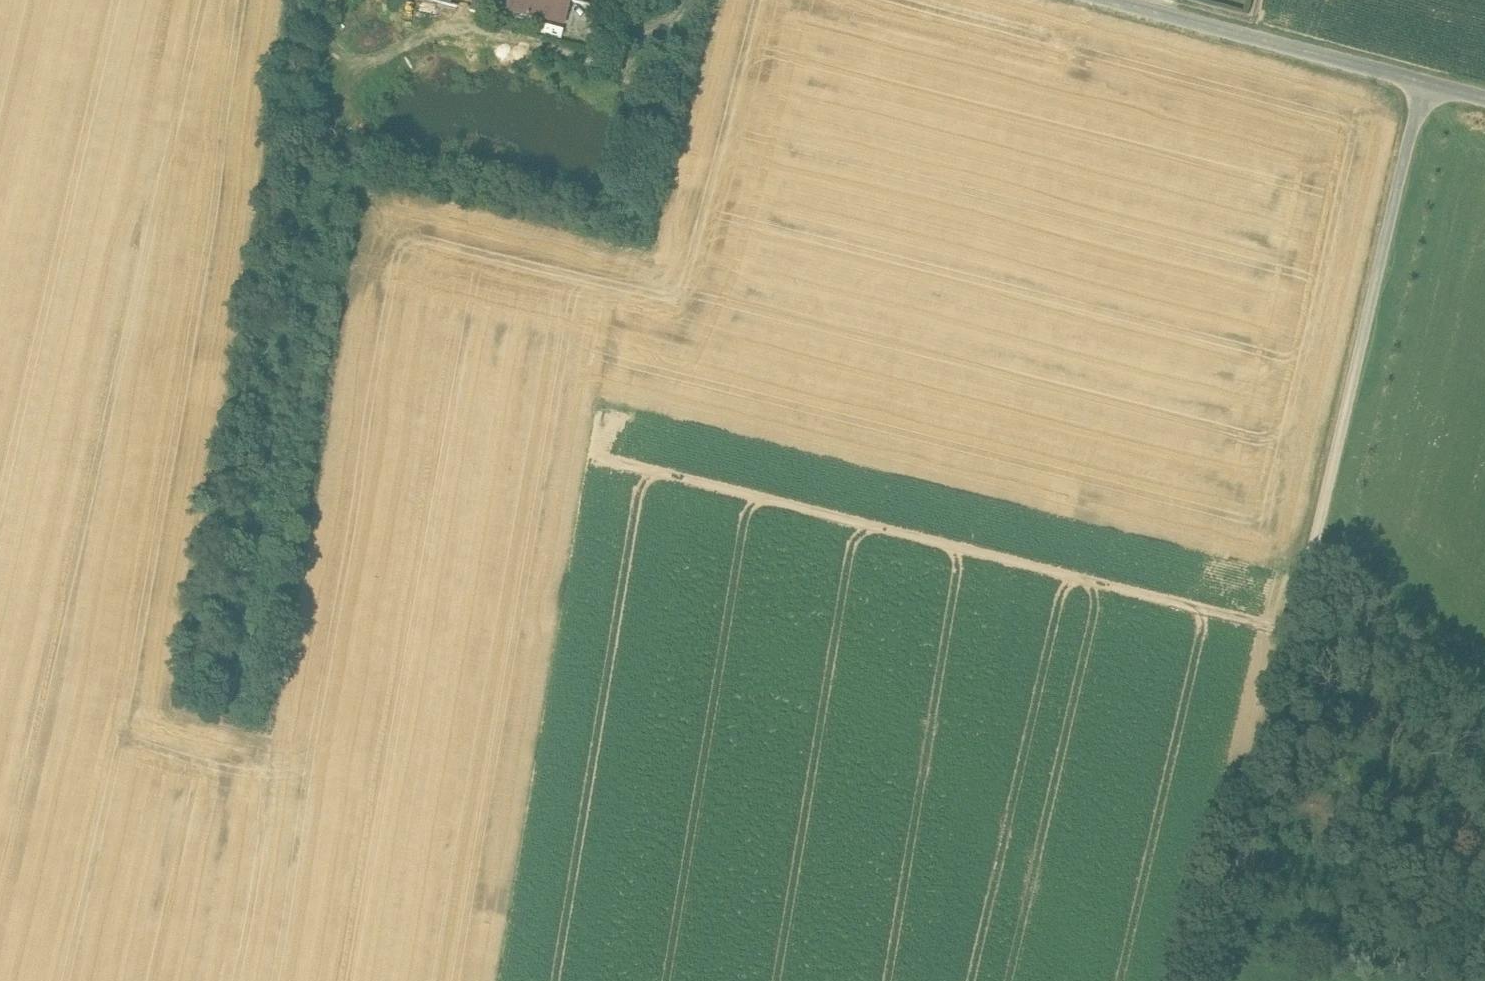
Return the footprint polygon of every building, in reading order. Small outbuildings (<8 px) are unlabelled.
[(505,6),(540,14),(544,0),(507,0),(505,6)]
